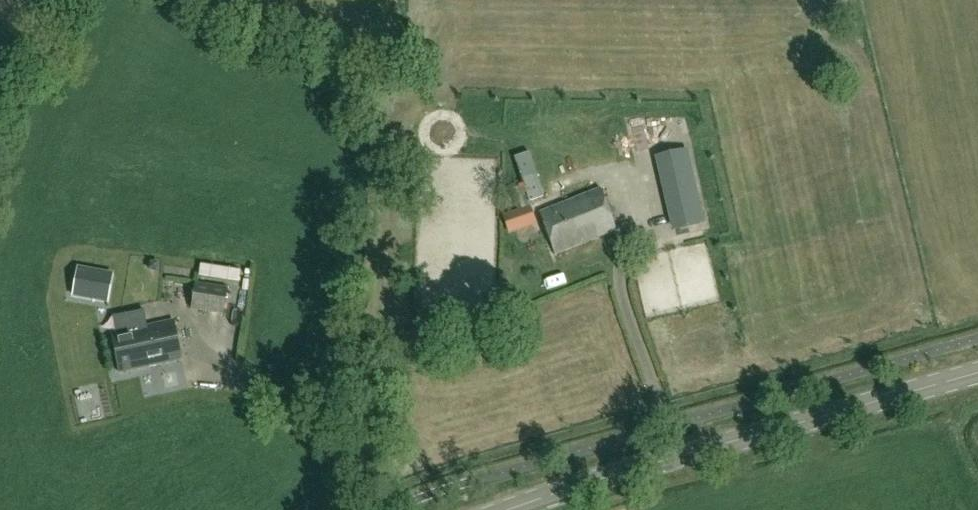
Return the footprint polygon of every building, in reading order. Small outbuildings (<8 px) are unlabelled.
[(659,157),(675,229),(701,223),(685,151),(659,157)] [(555,255),(616,230),(601,188),(539,213),(555,255)] [(509,231),(534,223),(529,209),(504,217),(509,231)] [(114,273),(78,267),(73,297),(108,303),(114,273)] [(224,314),(227,287),(196,281),(190,309),(224,314)] [(233,315),(252,316),(253,290),(246,290),(245,311),(233,311),(233,315)] [(158,349),(153,325),(147,326),(143,309),(114,316),(118,333),(112,334),(120,373),(130,371),(161,364),(157,349),(158,349)] [(157,349),(161,364),(182,360),(173,320),(153,325),(158,349),(157,349)]
